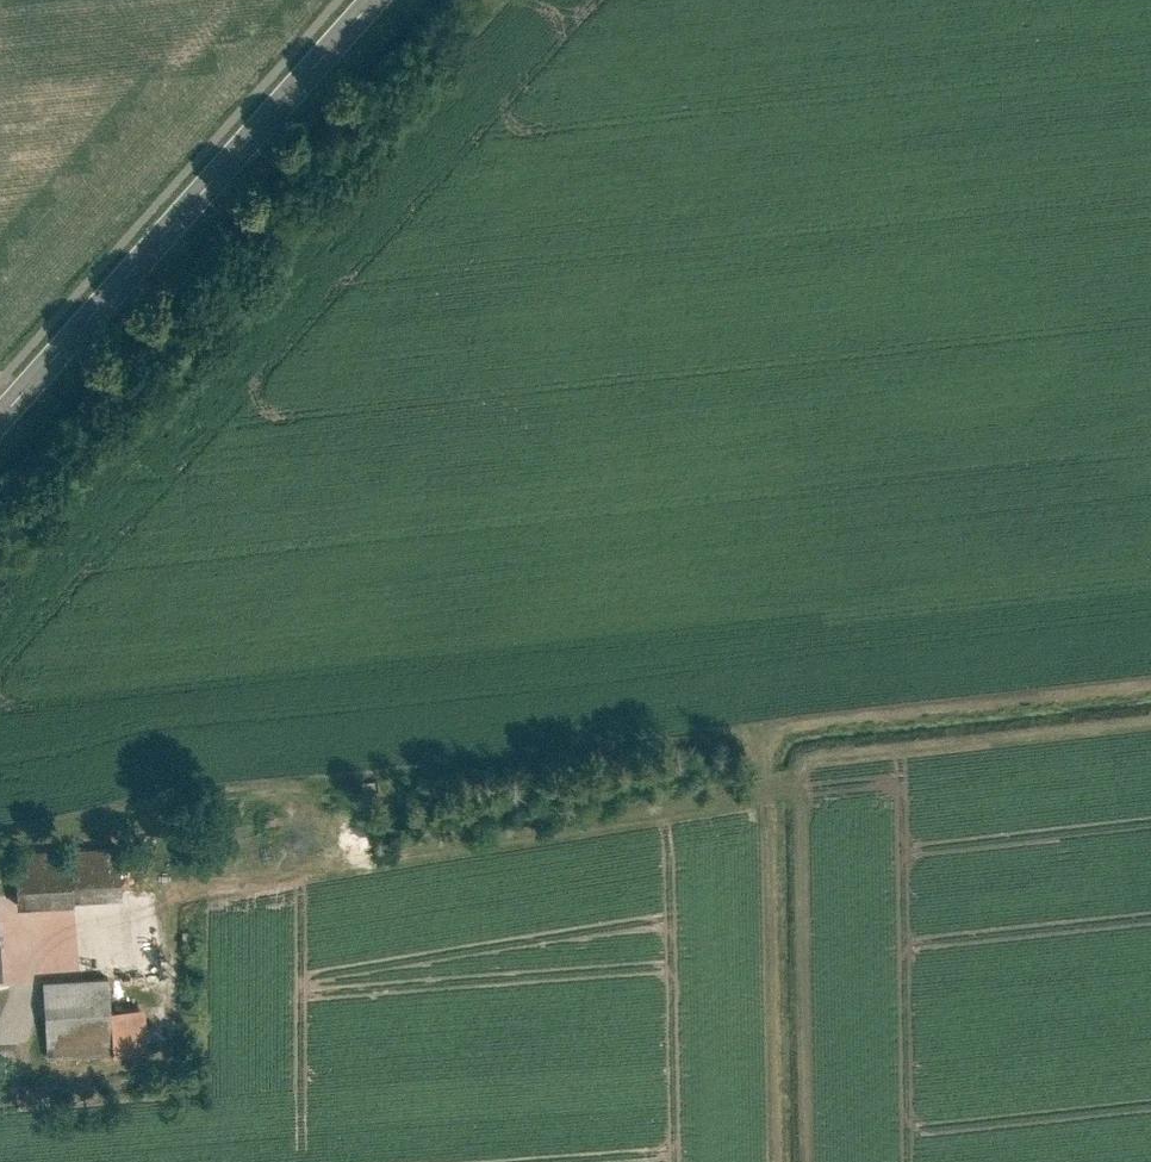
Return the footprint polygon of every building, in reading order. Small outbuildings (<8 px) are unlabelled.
[(19,851),(23,903),(127,896),(123,844),(19,851)] [(114,973),(44,977),(49,1050),(148,1043),(145,1007),(117,1009),(114,973)]
